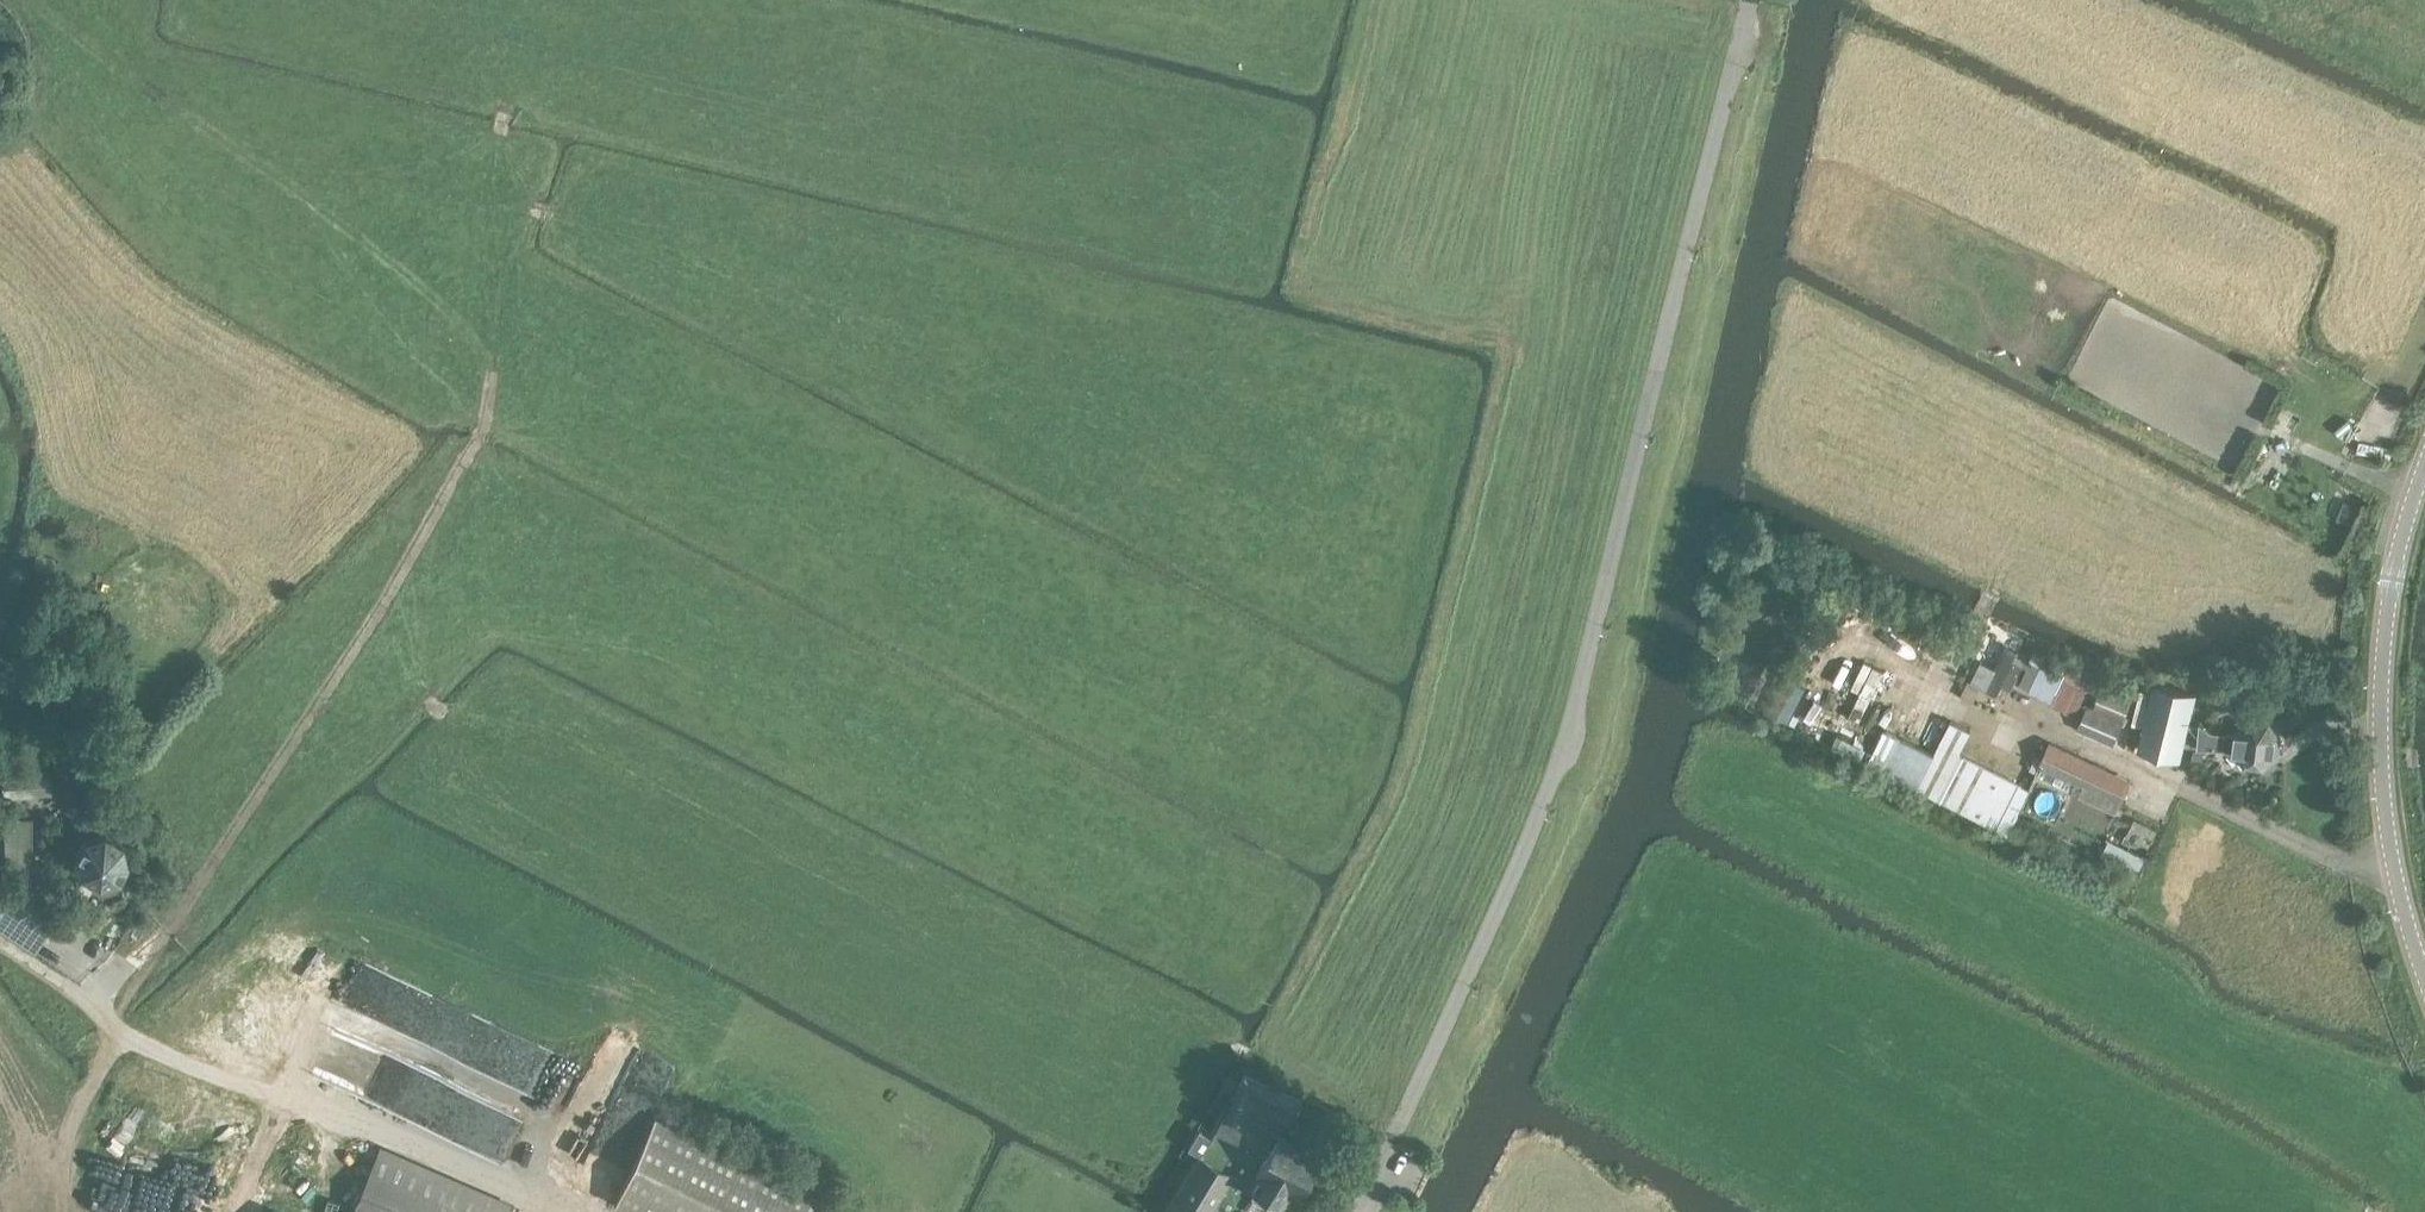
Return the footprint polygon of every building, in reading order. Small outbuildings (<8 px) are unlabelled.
[(2006,640),(1986,682),(1998,690),(2019,646),(2006,640)] [(2049,704),(2076,717),(2088,690),(2063,678),(2068,669),(2033,653),(2018,687),(2050,701),(2049,704)] [(2088,690),(2093,693),(2099,681),(2069,666),(2068,669),(2063,678),(2088,690)] [(2185,746),(2191,719),(2197,694),(2154,683),(2138,749),(2181,759),(2185,746)] [(2077,728),(2084,732),(2112,744),(2122,720),(2123,720),(2131,699),(2101,685),(2094,706),(2088,704),(2077,728)] [(1833,750),(2013,827),(2032,781),(1963,751),(1974,725),(1953,716),(1938,750),(1885,727),(1876,748),(1841,732),(1833,750)] [(2200,721),(2191,719),(2185,746),(2230,750),(2244,767),(2244,768),(2264,769),(2280,757),(2281,738),(2269,722),(2249,720),(2233,732),(2214,730),(2200,721)] [(2039,764),(2040,765),(2119,803),(2129,779),(2050,741),(2039,764)] [(81,874),(84,876),(98,884),(118,878),(127,861),(122,843),(105,833),(85,838),(75,855),(81,874)] [(2145,858),(2108,840),(2103,850),(2141,869),(2145,858)] [(335,1029),(317,1072),(476,1139),(478,1136),(507,1149),(524,1108),(335,1029)] [(1297,1194),(1318,1159),(1305,1151),(1318,1129),(1292,1117),(1301,1097),(1243,1070),(1234,1090),(1238,1092),(1209,1138),(1257,1168),(1246,1186),(1253,1190),(1255,1188),(1252,1193),(1253,1197),(1269,1207),(1272,1206),(1275,1201),(1281,1205),(1290,1190),(1297,1194)] [(754,1163),(654,1117),(614,1203),(633,1211),(846,1211),(848,1207),(754,1163)] [(1246,1186),(1257,1168),(1209,1138),(1164,1211),(1209,1211),(1212,1207),(1221,1211),(1239,1211),(1253,1190),(1246,1186)] [(380,1147),(351,1211),(507,1211),(511,1205),(380,1147)]
